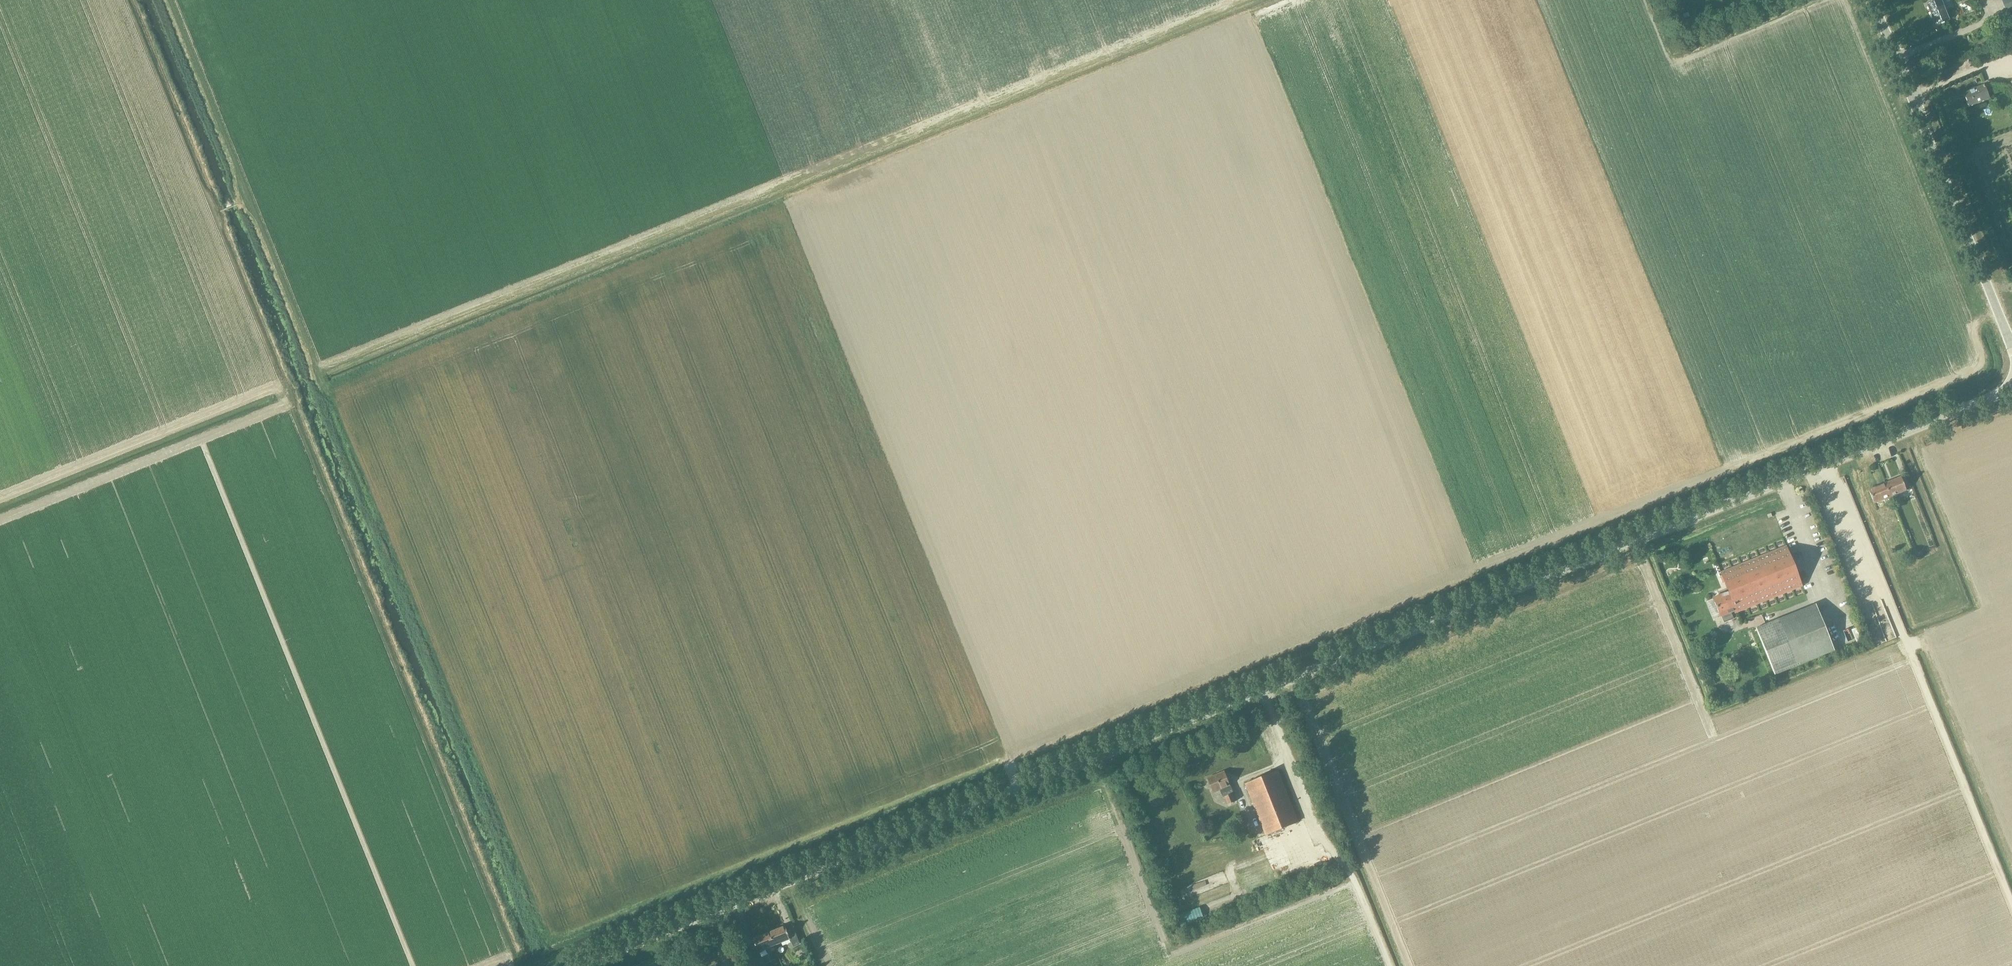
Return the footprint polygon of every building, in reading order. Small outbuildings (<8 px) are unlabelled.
[(1947,19),(1940,0),(1931,0),(1931,2),(1926,4),(1935,24),(1947,19)] [(1986,92),(1992,90),(1989,83),(1983,85),(1983,84),(1962,93),(1967,106),(1988,97),(1986,92)] [(1900,477),(1884,484),(1891,502),(1897,500),(1895,494),(1905,490),(1900,477)] [(1823,482),(1812,485),(1815,494),(1826,491),(1823,482)] [(1884,484),(1868,490),(1873,503),(1883,499),(1885,504),(1891,502),(1884,484)] [(1728,592),(1712,598),(1719,616),(1721,616),(1724,623),(1732,619),(1730,612),(1733,611),(1734,613),(1801,586),(1785,546),(1720,572),(1728,592)] [(1830,652),(1812,606),(1754,629),(1772,675),(1830,652)] [(1856,624),(1849,627),(1851,632),(1858,630),(1856,624)] [(1265,835),(1297,822),(1277,771),(1245,784),(1265,835)] [(1207,778),(1213,793),(1219,790),(1222,797),(1224,797),(1227,804),(1234,802),(1231,794),(1233,793),(1230,785),(1229,786),(1224,772),(1207,778)] [(774,945),(790,939),(793,946),(799,943),(792,925),(785,927),(785,926),(769,932),(774,945)] [(758,951),(774,945),(769,932),(752,939),(758,951)]
